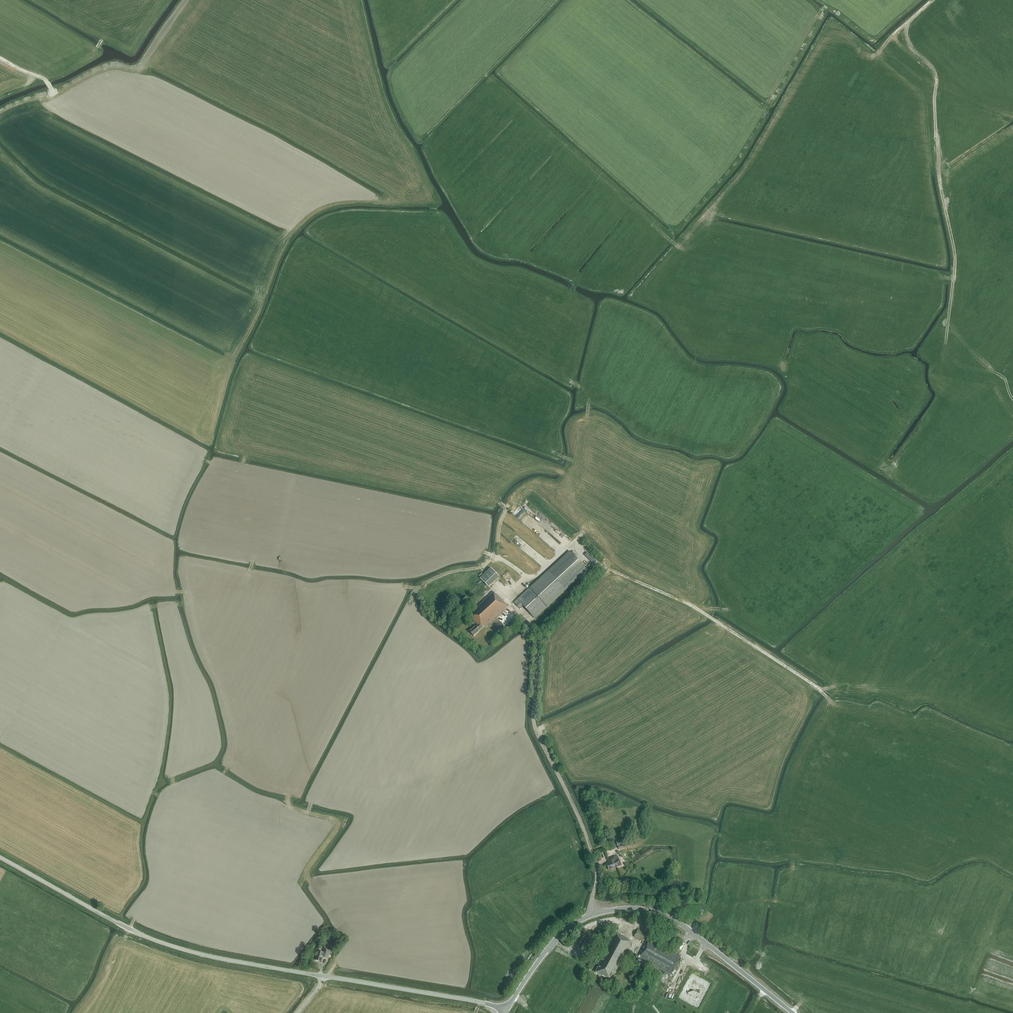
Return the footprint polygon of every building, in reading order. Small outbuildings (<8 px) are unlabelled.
[(527,499),(514,512),(524,521),(528,517),(527,516),(529,514),(526,511),(533,504),(527,499)] [(570,551),(548,571),(517,600),(514,602),(520,609),(523,606),(535,619),(566,590),(588,570),(570,551)] [(480,579),(488,587),(499,576),(491,568),(480,579)] [(486,626),(507,606),(497,595),(496,596),(493,592),(468,615),(478,625),(476,626),(469,632),(473,636),(480,631),(480,630),(485,625),(486,626)] [(510,614),(513,611),(510,607),(501,615),(508,623),(514,617),(510,614)] [(530,614),(526,618),(531,623),(535,620),(530,614)] [(501,615),(498,618),(505,625),(508,623),(501,615)] [(621,865),(618,856),(608,859),(608,862),(609,865),(607,865),(609,870),(617,867),(621,865)] [(643,942),(647,935),(638,930),(634,937),(643,942)] [(592,932),(588,940),(594,943),(598,935),(592,932)] [(628,940),(628,939),(615,932),(598,965),(599,966),(596,972),(610,980),(614,973),(615,974),(632,942),(628,940)] [(680,957),(649,940),(637,963),(648,968),(650,964),(671,975),(680,957)] [(333,953),(334,951),(330,950),(330,952),(326,951),(325,953),(318,952),(316,960),(321,962),(323,957),(328,959),(330,952),(333,953)] [(698,963),(696,967),(708,972),(709,968),(698,963)]
